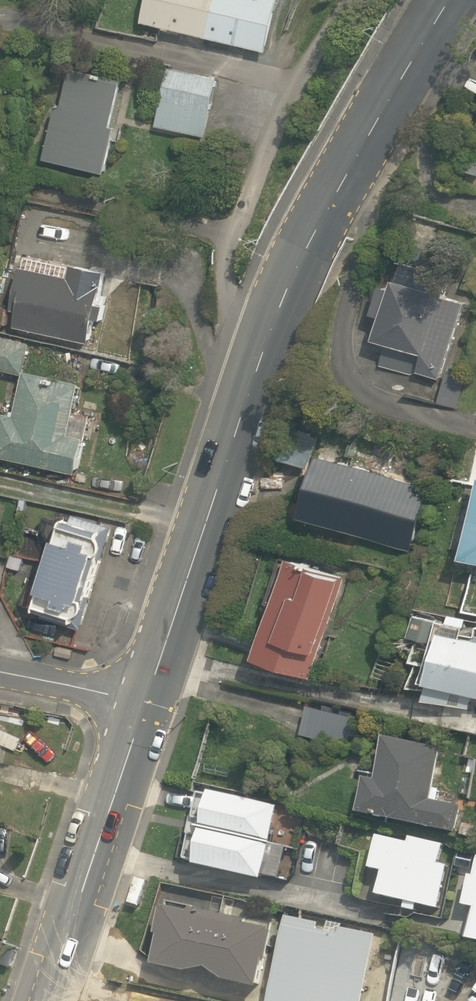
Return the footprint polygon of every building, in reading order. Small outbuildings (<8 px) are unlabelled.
[(143,19),(267,51),(279,0),(147,0),(143,19)] [(111,124),(122,78),(71,66),(63,102),(59,101),(46,157),(106,172),(116,126),(111,124)] [(206,136),(218,77),(169,66),(156,124),(206,136)] [(90,341),(94,317),(103,319),(106,303),(99,302),(107,269),(72,262),(69,275),(22,264),(12,308),(19,309),(16,325),(90,341)] [(440,378),(465,302),(444,294),(448,282),(426,273),(421,286),(393,276),(390,286),(381,283),(372,311),(381,314),(374,336),(387,341),(379,364),(410,375),(420,371),(440,378)] [(30,341),(0,334),(0,368),(24,374),(25,368),(30,341)] [(24,374),(15,414),(3,411),(0,424),(0,455),(76,473),(84,441),(85,441),(91,414),(74,410),(81,381),(25,368),(24,374)] [(307,466),(312,452),(318,436),(289,425),(278,454),(307,466)] [(377,536),(406,546),(424,488),(413,484),(416,474),(386,464),(382,473),(346,461),(350,449),(326,442),(322,454),(320,454),(319,454),(312,452),(307,466),(293,508),(302,510),(301,512),(376,537),(377,536)] [(461,554),(475,558),(475,493),(461,554)] [(72,518),(64,515),(36,606),(44,609),(43,615),(83,627),(114,525),(74,512),(72,518)] [(346,576),(286,557),(255,653),(313,674),(346,576)] [(439,619),(415,612),(409,633),(433,641),(439,619)] [(441,628),(427,678),(475,691),(475,638),(461,634),(464,624),(446,619),(443,629),(441,628)] [(321,710),(307,707),(299,735),(334,744),(343,711),(322,706),(321,710)] [(376,779),(365,777),(358,812),(457,833),(462,806),(438,801),(440,789),(433,788),(442,748),(385,737),(376,779)] [(265,883),(279,809),(215,796),(214,799),(202,796),(197,820),(194,819),(189,837),(192,838),(187,862),(200,865),(199,869),(265,883)] [(475,826),(464,823),(461,834),(473,837),(475,826)] [(419,906),(441,911),(450,868),(442,866),(446,846),(413,840),(412,845),(380,838),(373,872),(387,874),(382,899),(408,904),(406,911),(418,913),(419,906)] [(468,941),(475,942),(475,878),(472,877),(466,908),(474,910),(468,941)] [(168,909),(163,908),(157,935),(160,935),(154,965),(190,972),(209,968),(226,980),(261,988),(267,958),(270,959),(277,929),(274,929),(275,924),(169,902),(168,909)] [(288,916),(272,1000),(364,1000),(377,935),(343,928),(344,924),(328,921),(326,931),(319,930),(320,922),(288,916)]
